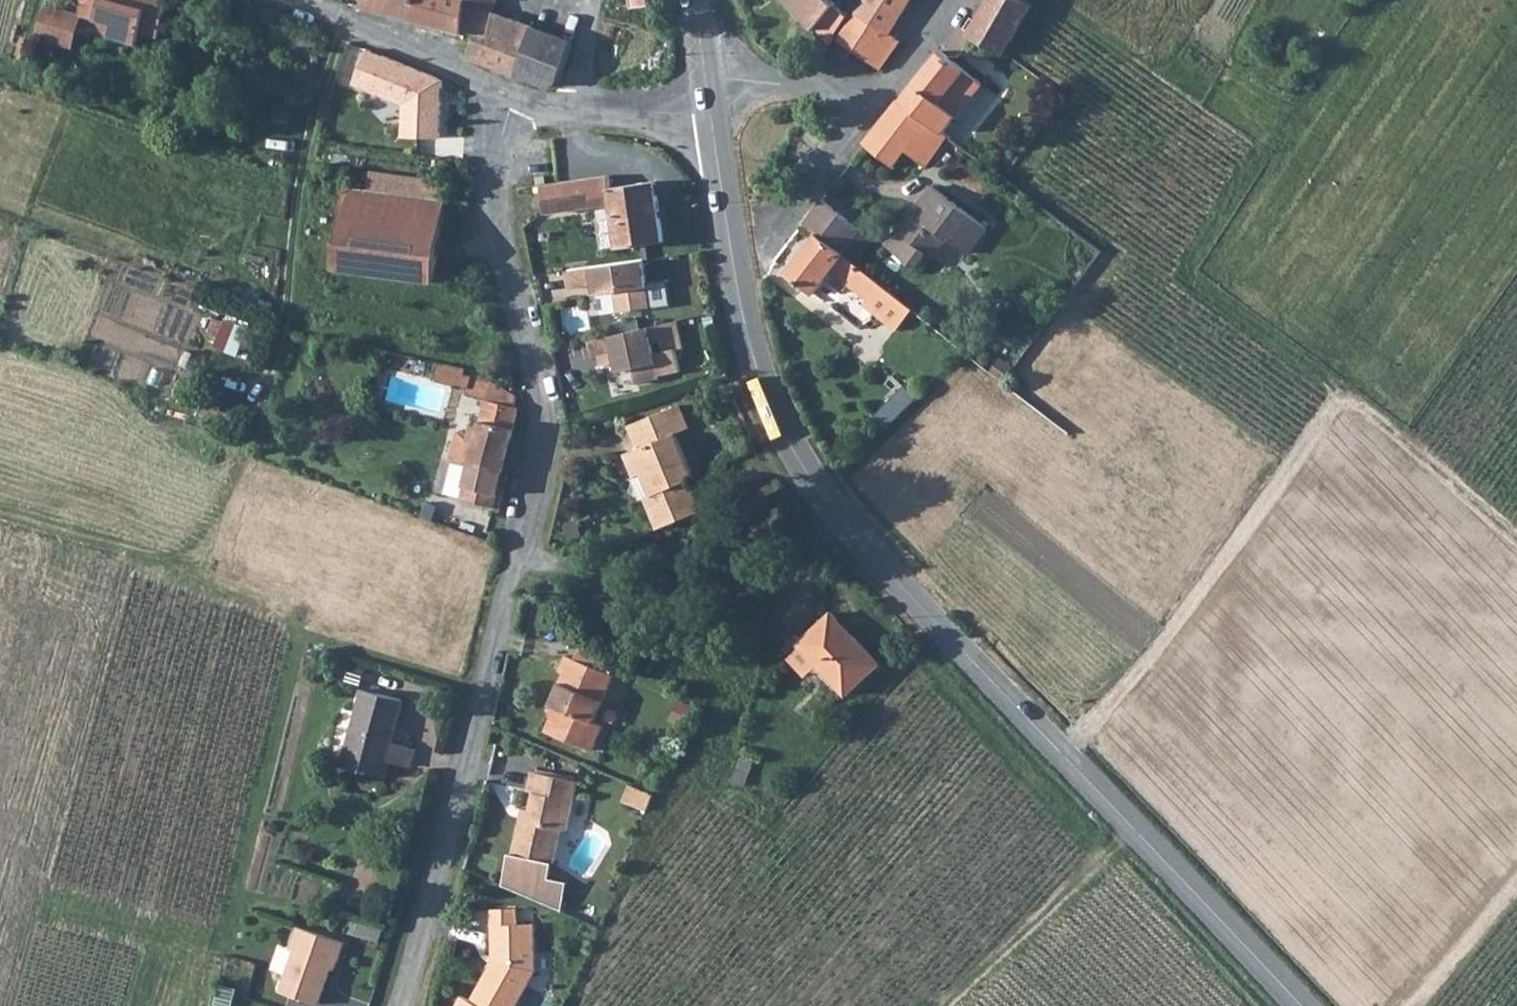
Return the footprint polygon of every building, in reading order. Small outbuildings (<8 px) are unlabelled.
[(117,4),(107,0),(83,0),(83,2),(105,8),(111,18),(117,4)] [(117,4),(163,23),(170,0),(118,0),(117,4)] [(417,20),(418,18),(423,0),(370,0),(368,7),(396,15),(417,20)] [(474,33),(484,4),(474,0),(423,0),(418,18),(474,35),(474,33)] [(836,0),(788,0),(816,30),(818,28),(827,36),(819,45),(828,53),(853,20),(839,4),(836,0)] [(862,15),(892,34),(913,0),(871,0),(862,15)] [(984,42),(1009,58),(1011,55),(1033,19),(1039,7),(1027,0),(991,0),(971,33),(984,42)] [(502,7),(484,2),(484,4),(474,33),(485,36),(495,39),(502,17),(502,7)] [(145,19),(163,23),(117,4),(111,18),(116,24),(141,31),(145,19)] [(904,42),(892,34),(862,15),(844,43),(863,56),(880,67),(887,70),(904,42)] [(494,42),(534,56),(542,33),(502,17),(495,39),(494,42)] [(931,163),(954,135),(958,129),(989,89),(1004,69),(978,49),(984,42),(971,33),(963,28),(950,44),(959,53),(954,59),(944,51),(872,141),(901,164),(914,149),(931,163)] [(542,33),(534,56),(526,80),(561,94),(579,47),(542,33)] [(476,59),(526,80),(534,56),(494,42),(495,39),(485,36),(476,59)] [(367,48),(354,84),(402,104),(400,138),(443,135),(441,77),(367,48)] [(963,133),(958,129),(954,135),(959,139),(963,133)] [(393,194),(396,176),(378,173),(375,192),(393,194)] [(446,182),(396,176),(393,194),(444,201),(446,182)] [(656,186),(617,192),(615,178),(613,178),(560,186),(548,188),(552,216),(618,207),(624,253),(667,246),(656,186)] [(970,253),(991,226),(939,186),(904,232),(901,230),(890,245),(920,268),(931,253),(935,257),(950,238),(970,253)] [(351,189),(350,203),(448,216),(450,201),(444,201),(393,194),(375,192),(351,189)] [(826,199),(808,223),(821,234),(853,260),(873,236),(826,199)] [(348,220),(446,234),(448,216),(350,203),(348,220)] [(446,234),(348,220),(343,250),(441,268),(446,234)] [(787,266),(818,236),(810,228),(778,258),(787,266)] [(865,302),(881,314),(902,331),(917,311),(856,263),(853,260),(821,234),(792,271),(818,293),(836,272),(869,298),(865,302)] [(853,260),(856,263),(875,238),(873,236),(853,260)] [(441,268),(343,250),(341,271),(440,283),(441,268)] [(653,310),(642,260),(564,273),(568,292),(592,289),(594,301),(614,299),(617,314),(653,310)] [(219,346),(243,354),(253,324),(229,316),(219,346)] [(655,327),(661,352),(673,349),(668,325),(655,327)] [(657,370),(649,329),(607,339),(616,377),(657,370)] [(444,367),(468,376),(470,367),(445,362),(444,367)] [(441,380),(466,387),(468,376),(444,367),(441,380)] [(472,399),(479,400),(482,388),(488,389),(489,383),(477,379),(472,399)] [(488,389),(482,388),(479,400),(491,404),(484,431),(478,430),(475,441),(482,443),(475,469),(467,499),(498,508),(524,406),(519,405),(521,394),(519,392),(496,386),(489,383),(488,389)] [(904,385),(878,416),(890,427),(917,395),(904,385)] [(644,453),(638,455),(639,459),(684,446),(680,437),(689,432),(679,409),(633,430),(644,453)] [(454,463),(475,469),(482,443),(475,441),(462,437),(454,463)] [(639,459),(657,498),(650,501),(666,534),(709,514),(695,484),(700,482),(684,446),(639,459)] [(849,699),(882,667),(834,616),(801,648),(849,699)] [(572,652),(566,669),(569,671),(555,708),(561,710),(565,712),(558,729),(600,746),(611,721),(602,717),(620,671),(572,652)] [(386,776),(391,758),(407,700),(367,690),(347,766),(386,776)] [(419,748),(396,742),(391,758),(395,760),(414,765),(419,748)] [(395,760),(391,758),(387,777),(390,778),(395,760)] [(574,826),(586,778),(542,766),(537,784),(542,786),(536,812),(529,811),(515,851),(559,859),(569,825),(574,826)] [(658,785),(635,776),(629,791),(652,800),(658,785)] [(559,859),(515,851),(503,884),(562,905),(570,882),(552,876),(559,859)] [(492,908),(494,924),(519,922),(517,906),(492,908)] [(539,968),(535,921),(519,922),(494,924),(497,960),(478,1000),(469,996),(464,1005),(521,1005),(539,968)] [(284,991),(323,1004),(337,960),(341,962),(347,942),(301,927),(294,949),(297,950),(284,991)]
